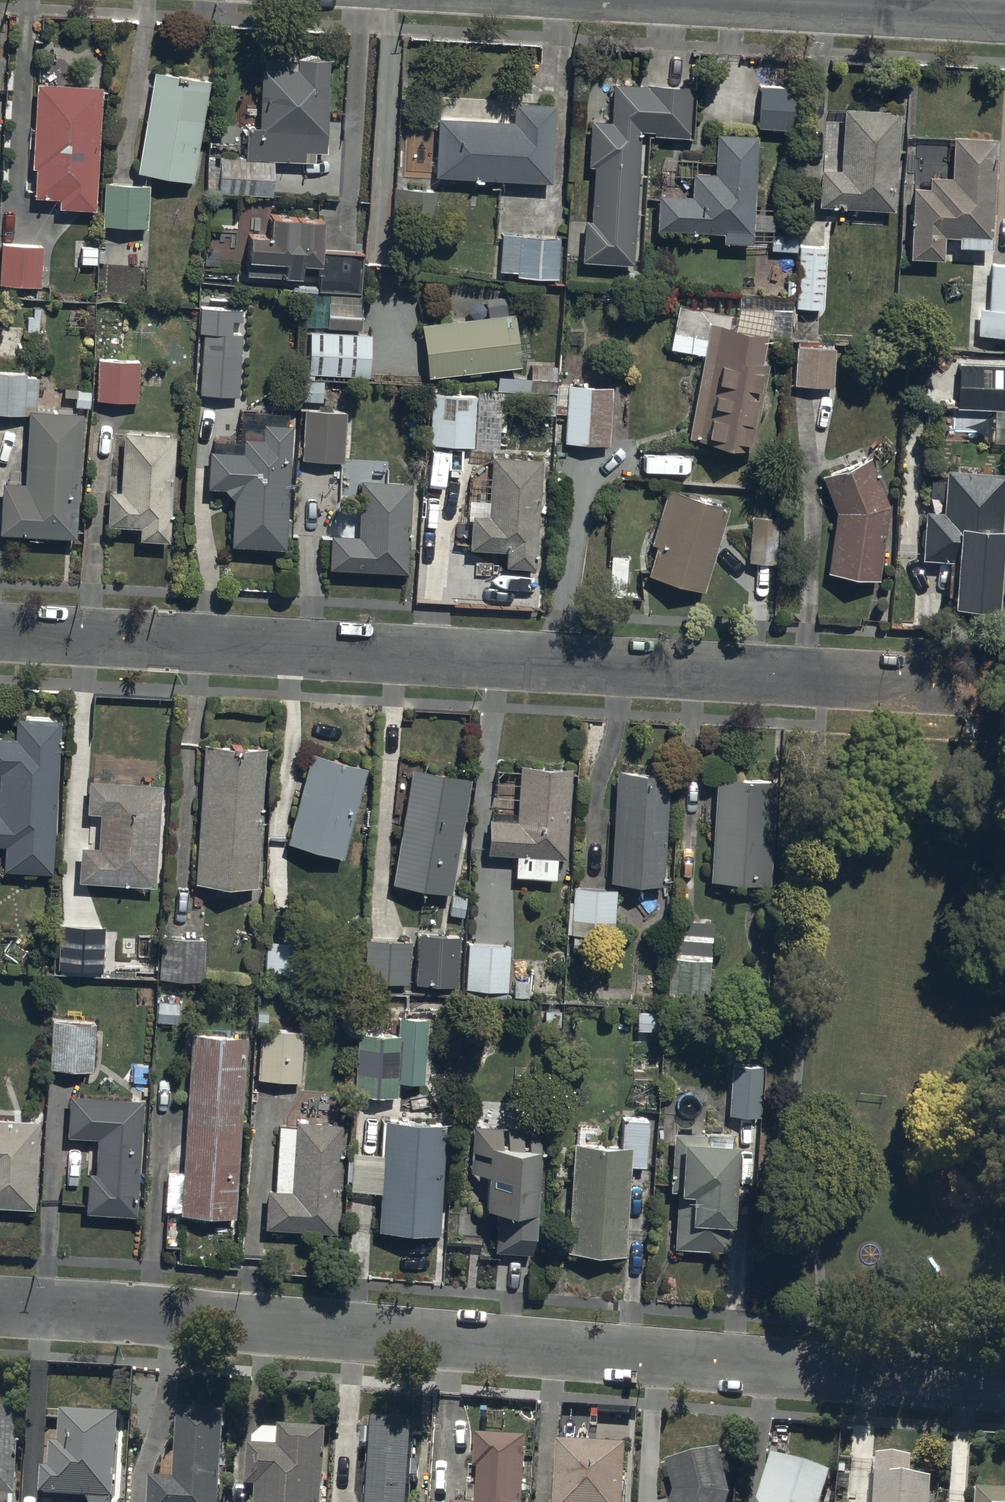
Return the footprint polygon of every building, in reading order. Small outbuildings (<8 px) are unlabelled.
[(323,152),(325,60),(259,59),(257,151),(323,152)] [(190,176),(207,74),(151,65),(134,167),(190,176)] [(579,255),(628,259),(639,127),(689,131),(693,80),(594,72),(579,255)] [(93,204),(99,81),(36,76),(31,201),(93,204)] [(760,83),(758,125),(797,127),(799,85),(760,83)] [(892,204),(897,106),(843,102),(839,165),(818,164),(816,199),(892,204)] [(435,107),(432,171),(548,176),(551,112),(435,107)] [(658,189),(657,223),(750,226),(754,129),(712,127),(711,164),(688,163),(687,190),(658,189)] [(991,233),(996,131),(952,127),(950,170),(912,168),(908,254),(942,256),(944,230),(991,233)] [(147,180),(101,178),(100,225),(146,226),(147,180)] [(433,188),(406,187),(404,219),(432,221),(433,188)] [(363,250),(318,249),(320,214),(269,212),(268,232),(247,232),(246,273),(318,274),(318,289),(362,290),(363,250)] [(499,232),(497,273),(557,275),(559,234),(499,232)] [(41,242),(0,241),(0,284),(40,285),(41,242)] [(822,306),(824,244),(796,243),(793,305),(822,306)] [(986,261),(985,307),(974,307),(973,334),(1004,335),(1004,262),(986,261)] [(361,293),(303,292),(302,325),(361,327),(361,293)] [(193,389),(236,392),(242,305),(199,302),(193,389)] [(417,316),(424,371),(519,359),(512,304),(417,316)] [(687,430),(751,442),(773,330),(709,317),(687,430)] [(369,332),(309,330),(308,372),(367,374),(369,332)] [(831,348),(796,345),(794,383),(829,386),(831,348)] [(957,358),(954,405),(1004,407),(1004,361),(976,360),(976,350),(962,349),(961,358),(957,358)] [(139,356),(96,355),(94,399),(138,400),(139,356)] [(611,383),(566,381),(563,440),(608,442),(611,383)] [(498,393),(430,391),(428,442),(496,444),(498,393)] [(72,531),(80,407),(26,404),(22,476),(0,475),(0,525),(72,531)] [(346,410),(303,408),(301,458),(343,460),(346,410)] [(229,539),(282,542),(290,417),(262,415),(205,443),(203,482),(232,484),(229,539)] [(111,523),(167,526),(174,431),(117,427),(111,523)] [(533,561),(540,453),(479,448),(471,557),(533,561)] [(823,567),(876,575),(889,499),(870,449),(821,468),(834,503),(823,567)] [(1004,471),(1004,467),(938,461),(927,592),(994,598),(1004,471)] [(327,562),(405,565),(410,476),(360,474),(356,529),(329,528),(327,562)] [(638,567),(701,587),(728,502),(665,482),(638,567)] [(776,518),(751,517),(748,560),(774,561),(776,518)] [(55,712),(0,710),(0,867),(49,869),(55,712)] [(259,738),(199,734),(191,876),(251,879),(259,738)] [(308,748),(284,833),(343,849),(366,764),(308,748)] [(563,854),(570,763),(519,759),(515,814),(483,812),(481,849),(563,854)] [(409,760),(386,876),(446,885),(469,772),(409,760)] [(664,769),(613,766),(608,877),(659,880),(664,769)] [(771,772),(714,768),(707,875),(764,879),(771,772)] [(160,778),(85,771),(76,877),(151,884),(160,778)] [(612,933),(614,887),(571,885),(570,902),(567,902),(566,931),(570,931),(569,950),(584,951),(585,932),(612,933)] [(708,1001),(710,919),(677,918),(675,952),(667,951),(665,999),(708,1001)] [(103,925),(56,923),(54,967),(102,969),(103,925)] [(458,932),(416,931),(414,983),(457,984),(458,932)] [(204,935),(160,933),(157,977),(201,980),(204,935)] [(407,980),(409,937),(358,934),(356,977),(407,980)] [(307,942),(265,940),(263,979),(305,981),(307,942)] [(509,943),(465,941),(463,986),(507,988),(509,943)] [(178,1001),(156,999),(154,1022),(176,1024),(178,1001)] [(267,1011),(256,1010),(255,1029),(260,1029),(258,1075),(298,1077),(301,1029),(266,1027),(267,1011)] [(396,1031),(354,1029),(351,1091),(396,1093),(397,1079),(422,1080),(425,1017),(397,1015),(396,1031)] [(93,1019),(49,1018),(47,1065),(91,1067),(93,1019)] [(245,1030),(190,1026),(178,1210),(232,1213),(245,1030)] [(762,1062),(731,1060),(727,1112),(758,1114),(762,1062)] [(136,1209),(140,1093),(67,1090),(65,1132),(79,1132),(76,1206),(136,1209)] [(442,1116),(381,1112),(374,1223),(435,1227),(442,1116)] [(0,1114),(0,1201),(30,1202),(33,1115),(0,1114)] [(334,1226),(338,1116),(292,1114),(289,1183),(262,1182),(260,1223),(334,1226)] [(478,1243),(529,1246),(535,1130),(484,1127),(478,1243)] [(678,1128),(673,1243),(726,1245),(731,1130),(678,1128)] [(573,1136),(566,1242),(621,1251),(629,1140),(573,1136)] [(221,1408),(173,1406),(169,1476),(148,1474),(147,1501),(216,1501),(221,1408)] [(21,1410),(0,1408),(0,1501),(15,1501),(21,1410)] [(114,1499),(118,1415),(59,1412),(58,1445),(52,1445),(50,1469),(40,1468),(38,1495),(114,1499)] [(414,1418),(369,1414),(361,1501),(407,1501),(414,1418)] [(324,1428),(251,1422),(245,1501),(318,1501),(324,1428)] [(524,1433),(472,1430),(468,1499),(449,1498),(448,1501),(520,1501),(524,1433)] [(625,1443),(555,1438),(550,1501),(621,1501),(625,1443)] [(732,1488),(723,1448),(665,1461),(672,1492),(668,1501),(728,1501),(732,1488)] [(829,1471),(768,1453),(754,1501),(820,1501),(829,1471)] [(931,1477),(911,1476),(912,1458),(874,1456),(872,1501),(930,1501),(931,1477)] [(974,1488),(973,1501),(1004,1501),(1004,1490),(974,1488)]
